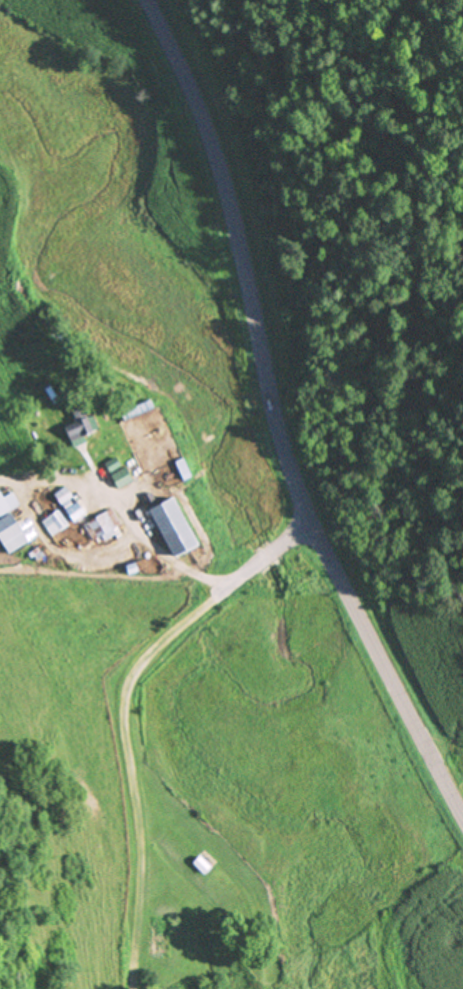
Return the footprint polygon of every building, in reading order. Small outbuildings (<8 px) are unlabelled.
[(76,423),(66,426),(71,442),(99,432),(89,405),(72,411),(76,423)] [(137,480),(130,468),(115,476),(122,488),(137,480)] [(68,488),(59,493),(73,521),(83,515),(68,488)] [(3,489),(0,490),(0,520),(16,512),(3,489)] [(157,510),(181,557),(204,545),(180,498),(157,510)] [(56,537),(70,522),(57,510),(43,524),(56,537)]
